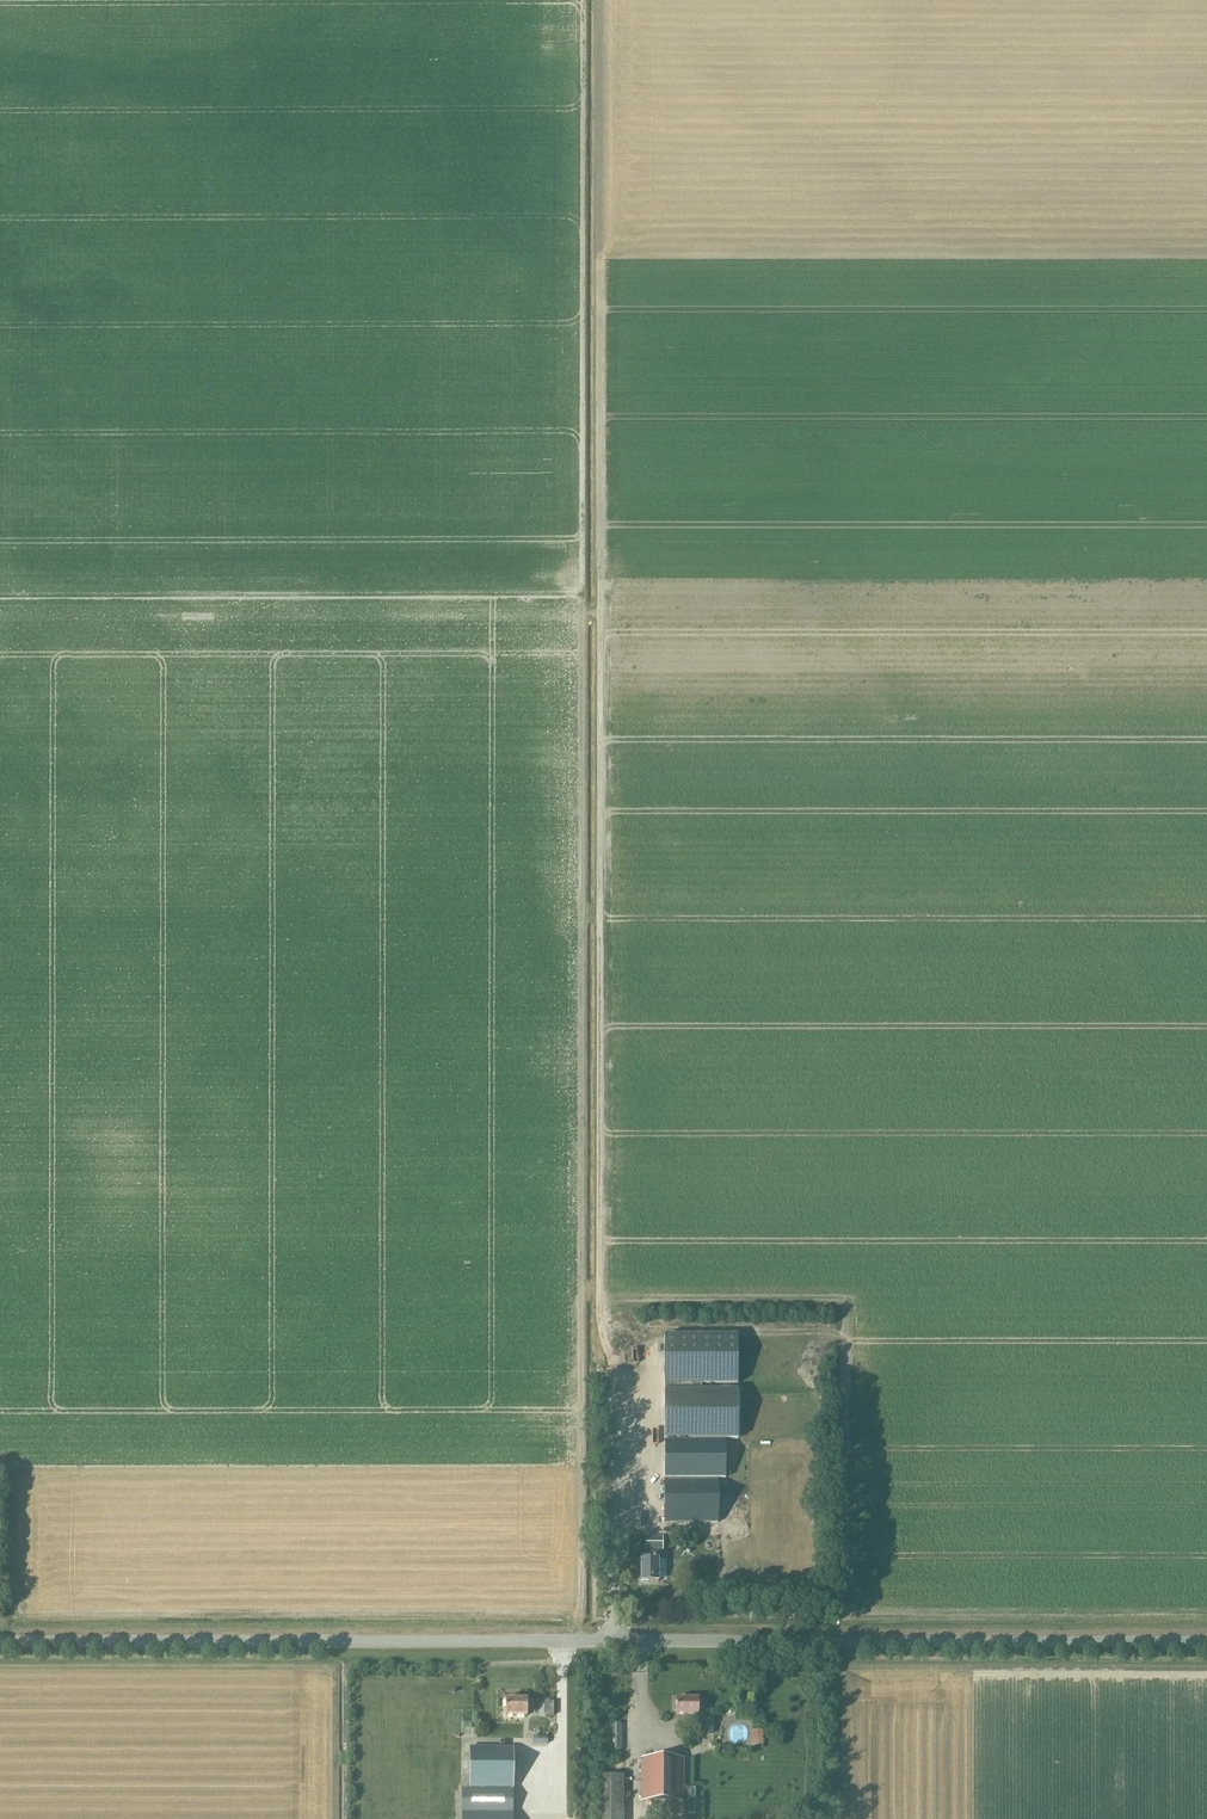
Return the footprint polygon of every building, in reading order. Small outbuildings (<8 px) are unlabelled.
[(699,1384),(737,1384),(736,1336),(663,1336),(664,1391),(700,1391),(699,1384)] [(664,1391),(664,1439),(737,1439),(737,1391),(730,1391),(730,1386),(721,1386),(721,1391),(700,1391),(664,1391)] [(725,1441),(664,1442),(664,1478),(725,1478),(725,1441)] [(665,1523),(718,1523),(717,1480),(664,1481),(665,1523)] [(663,1536),(646,1536),(646,1550),(663,1550),(663,1536)] [(663,1560),(663,1552),(646,1552),(646,1559),(641,1559),(641,1582),(658,1582),(658,1560),(663,1560)] [(713,1710),(705,1711),(705,1699),(698,1699),(676,1700),(676,1715),(698,1715),(698,1720),(705,1720),(705,1734),(712,1734),(713,1710)] [(534,1711),(534,1700),(527,1700),(505,1700),(505,1715),(527,1715),(527,1711),(534,1711)] [(513,1747),(470,1747),(470,1789),(462,1789),(462,1818),(513,1818),(513,1747)] [(737,1752),(741,1758),(748,1753),(743,1747),(737,1752)] [(641,1759),(641,1801),(661,1801),(660,1818),(683,1818),(684,1759),(641,1759)] [(623,1776),(599,1776),(599,1818),(623,1818),(623,1776)]
